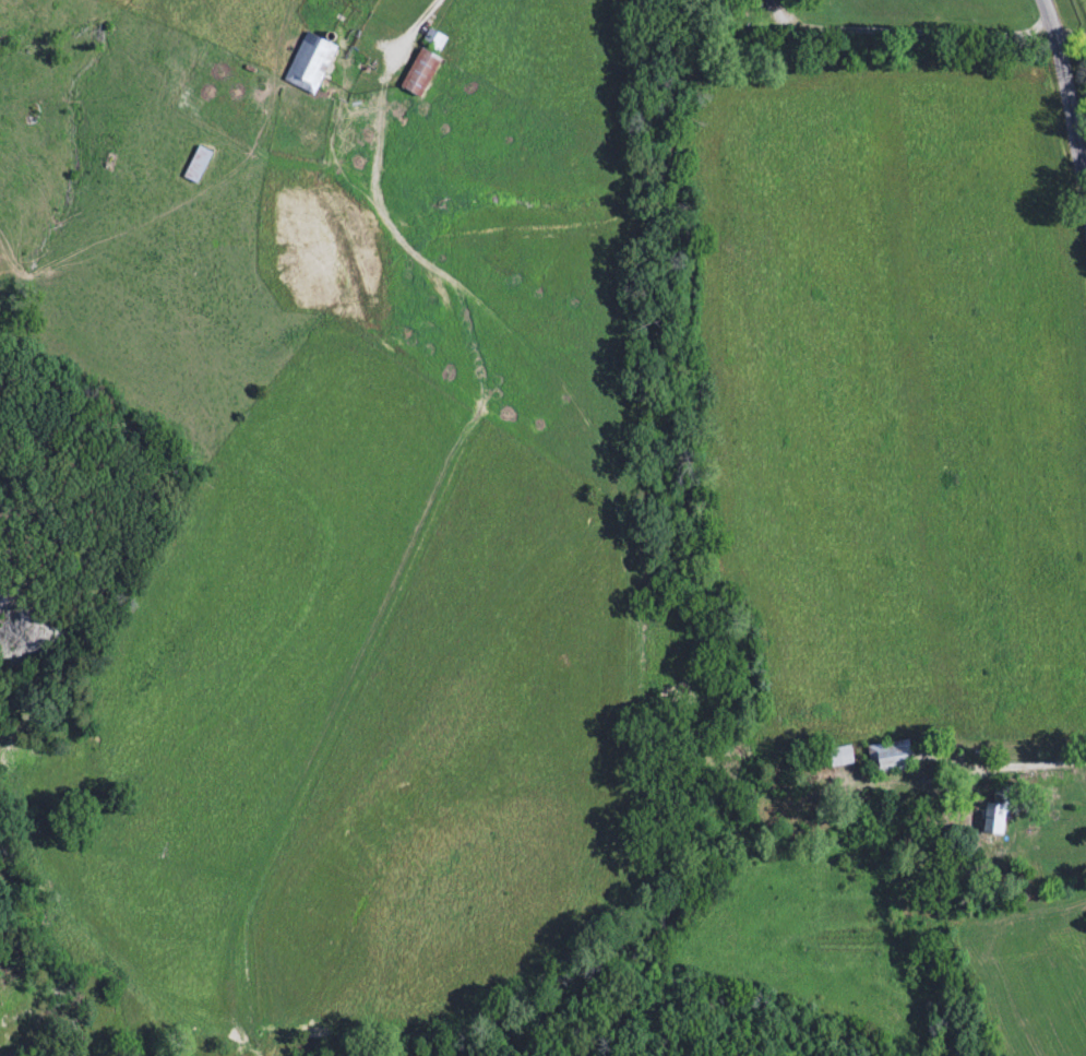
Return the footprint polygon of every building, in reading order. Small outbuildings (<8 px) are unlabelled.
[(445,40),(430,31),(422,43),(437,52),(445,40)] [(313,96),(336,48),(304,33),(282,82),(313,96)] [(418,99),(440,61),(419,49),(397,87),(418,99)] [(197,185),(211,154),(196,147),(182,179),(197,185)] [(911,771),(907,741),(867,747),(871,777),(911,771)] [(828,750),(829,768),(852,766),(850,748),(828,750)] [(1005,837),(1007,789),(991,788),(990,805),(984,805),(982,836),(1005,837)]
